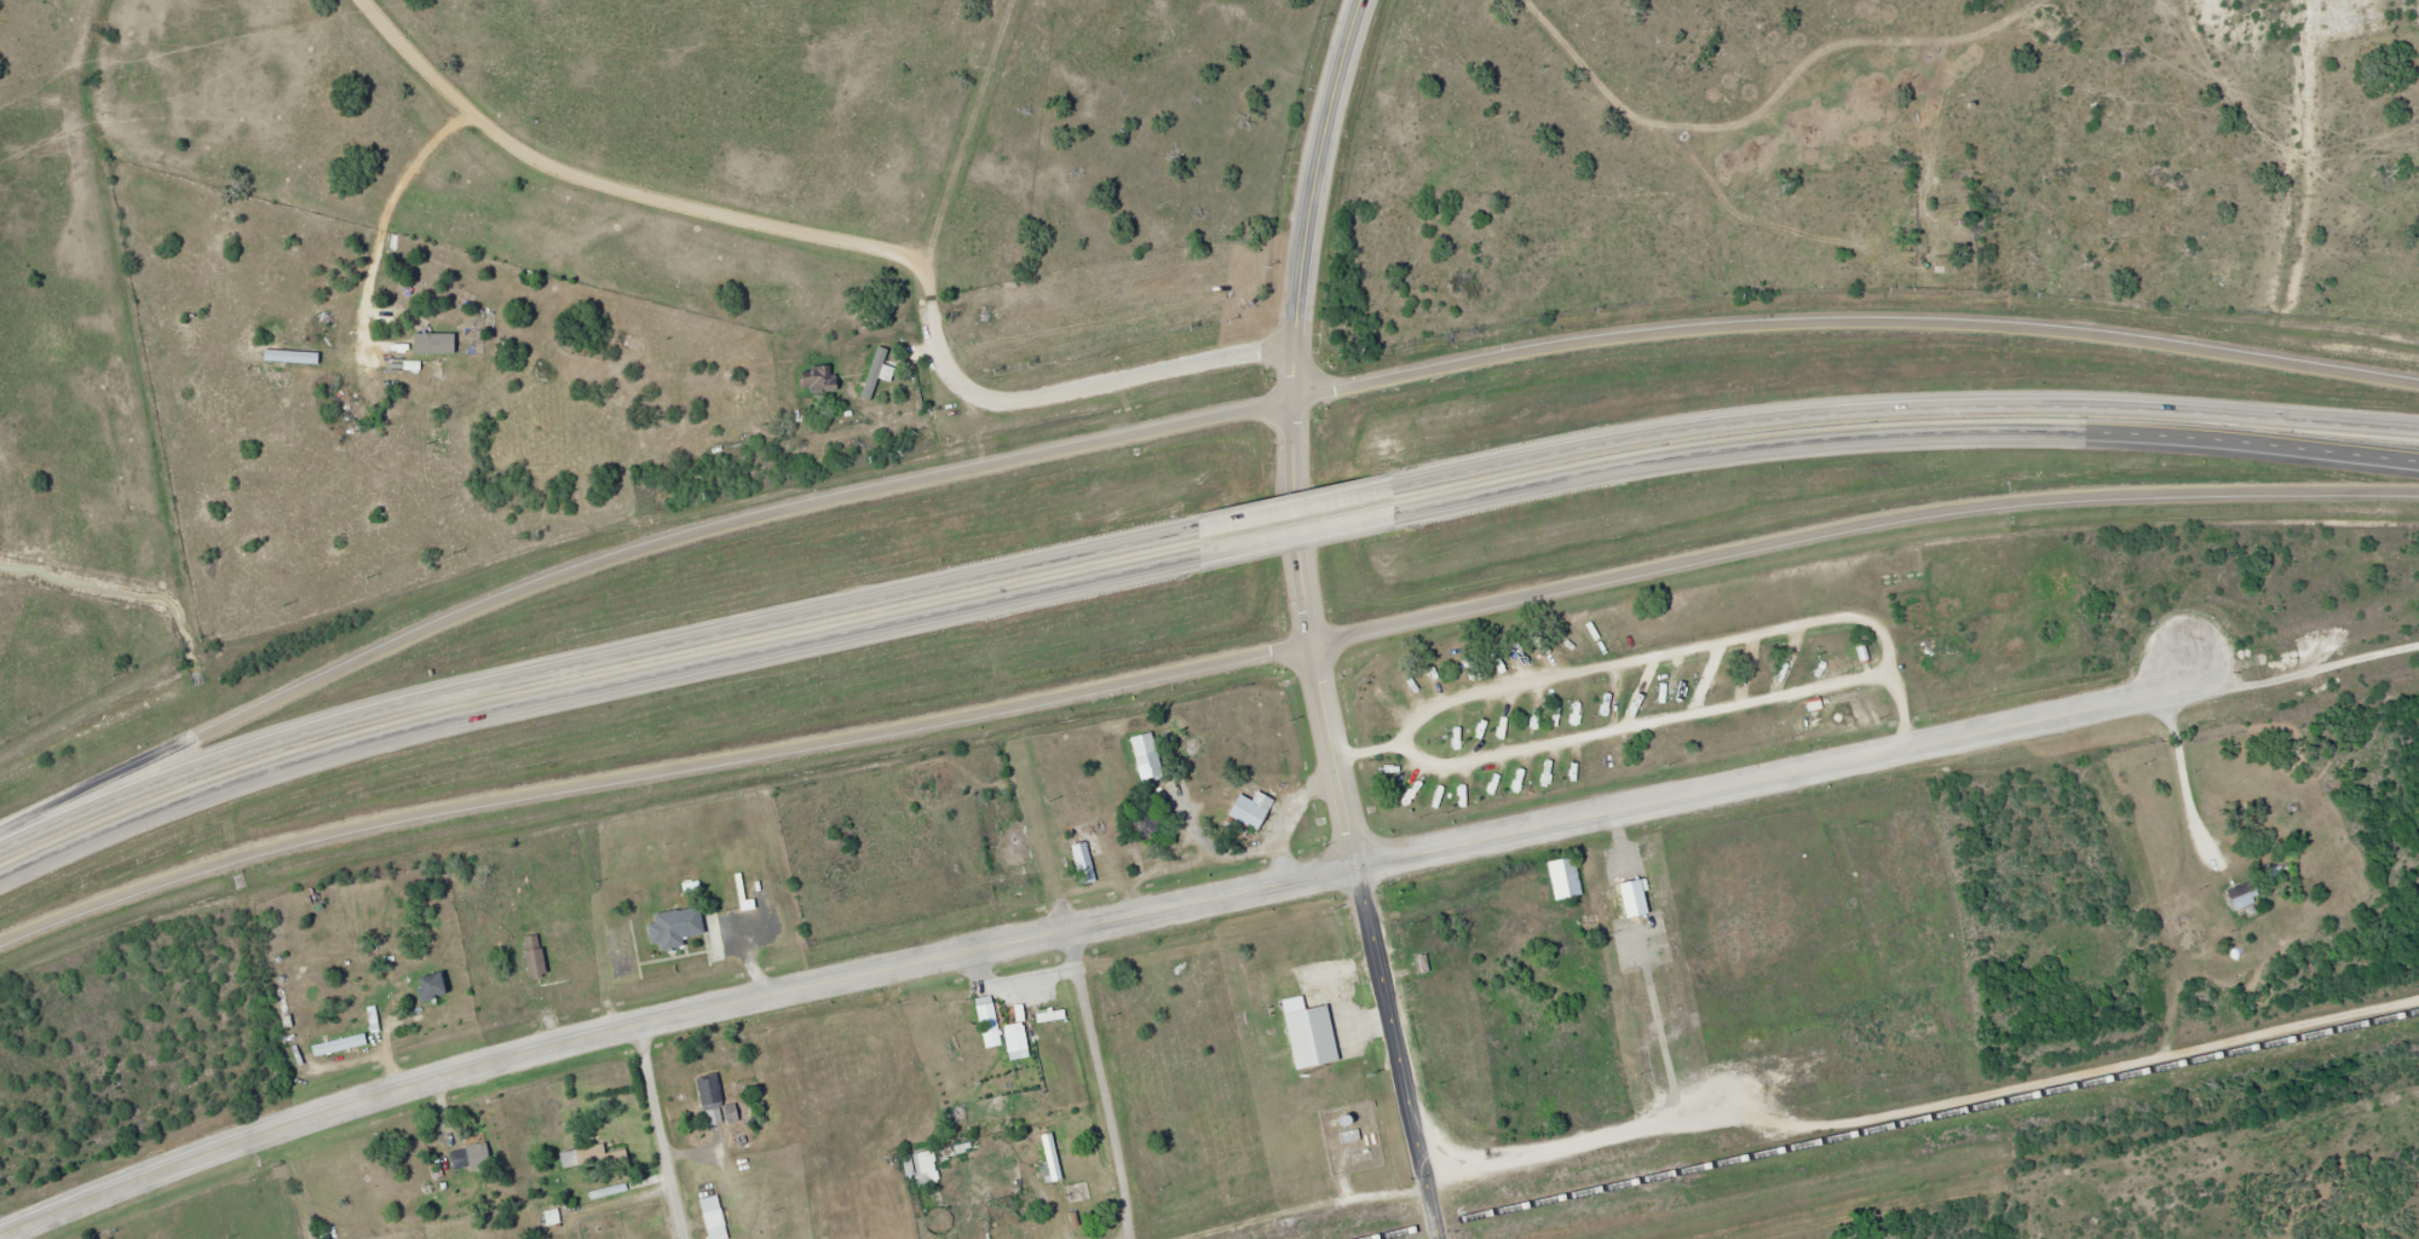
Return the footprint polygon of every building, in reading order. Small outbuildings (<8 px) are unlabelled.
[(807,367),(807,389),(837,389),(837,367),(807,367)] [(1132,743),(1143,782),(1165,776),(1154,736),(1132,743)] [(1277,798),(1260,790),(1256,799),(1243,793),(1232,816),(1263,830),(1277,798)] [(1140,836),(1160,831),(1155,810),(1135,815),(1140,836)] [(1098,881),(1089,841),(1073,845),(1082,885),(1098,881)] [(1585,895),(1579,856),(1551,861),(1557,900),(1585,895)] [(2223,896),(2232,912),(2256,899),(2247,883),(2223,896)] [(662,949),(687,946),(686,936),(707,934),(704,907),(651,913),(654,943),(662,942),(662,949)] [(523,938),(533,977),(551,972),(541,934),(523,938)] [(452,993),(447,971),(416,978),(422,1001),(452,993)] [(302,1024),(301,986),(281,986),(282,1024),(302,1024)] [(977,999),(986,1048),(1004,1045),(994,996),(977,999)] [(1288,1013),(1301,1070),(1361,1055),(1366,1039),(1382,1035),(1376,1007),(1360,1010),(1349,998),(1288,1013)] [(1040,1023),(1067,1015),(1065,1008),(1038,1016),(1040,1023)] [(1007,1025),(1010,1059),(1031,1057),(1028,1022),(1007,1025)] [(370,1044),(367,1032),(311,1045),(314,1058),(370,1044)] [(724,1105),(721,1074),(697,1076),(701,1108),(724,1105)] [(1342,1128),(1344,1128),(1346,1126),(1347,1125),(1348,1124),(1348,1122),(1348,1120),(1347,1118),(1346,1117),(1343,1117),(1342,1117),(1340,1117),(1338,1118),(1337,1119),(1337,1122),(1337,1123),(1337,1124),(1338,1126),(1340,1128),(1342,1128)] [(1363,1138),(1358,1126),(1340,1133),(1345,1145),(1363,1138)] [(1045,1134),(1048,1181),(1062,1180),(1058,1133),(1045,1134)] [(490,1163),(487,1149),(470,1153),(474,1168),(490,1163)] [(908,1177),(940,1170),(935,1149),(903,1156),(908,1177)] [(704,1213),(709,1230),(728,1225),(723,1207),(704,1213)]
